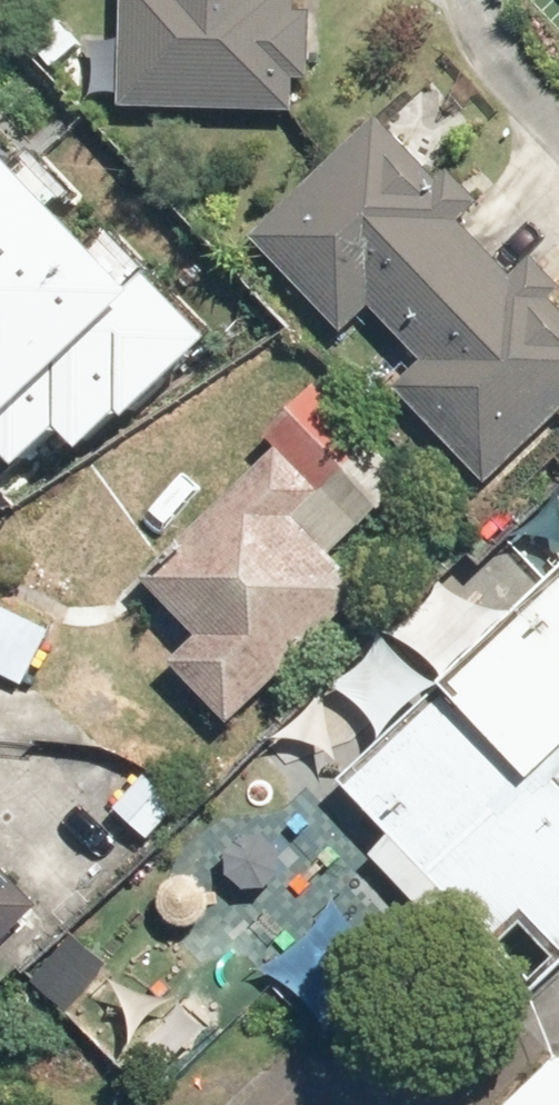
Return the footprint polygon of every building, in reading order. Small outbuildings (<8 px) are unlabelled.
[(303,105),(306,0),(132,0),(130,101),(303,105)] [(388,117),(265,236),(495,473),(558,411),(558,294),(388,117)] [(14,458),(57,416),(83,443),(125,403),(135,413),(223,327),(156,258),(145,269),(0,121),(0,444),(14,458)] [(128,598),(239,719),(380,591),(346,554),(421,480),(338,396),(250,482),(252,484),(128,598)] [(308,705),(496,917),(558,862),(558,484),(308,705)] [(0,602),(0,663),(26,677),(51,630),(0,602)] [(58,914),(0,855),(0,971),(58,914)] [(519,1104),(558,1104),(558,1066),(519,1104)]
